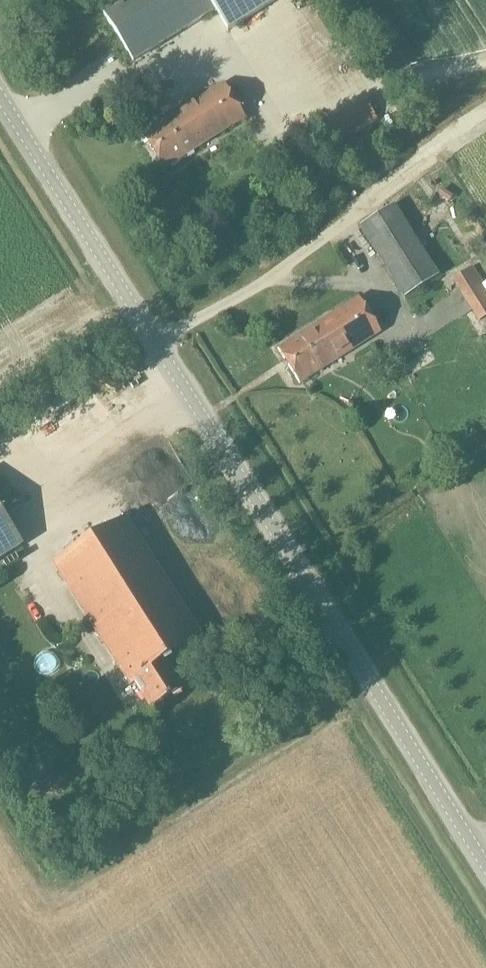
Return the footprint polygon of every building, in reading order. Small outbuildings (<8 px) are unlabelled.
[(277,0),(108,0),(99,6),(134,60),(215,8),(229,30),(277,0)] [(163,167),(243,117),(222,83),(142,133),(163,167)] [(394,204),(360,226),(405,297),(439,276),(394,204)] [(267,252),(276,247),(272,242),(264,247),(267,252)] [(452,278),(479,320),(485,316),(485,291),(470,267),(452,278)] [(299,382),(379,332),(358,298),(277,348),(299,382)] [(98,446),(116,438),(113,430),(95,437),(98,446)] [(14,515),(19,530),(32,525),(28,511),(14,515)] [(134,681),(150,706),(183,686),(164,656),(200,633),(125,516),(52,563),(130,683),(134,681)] [(19,546),(0,517),(0,557),(19,546)]
